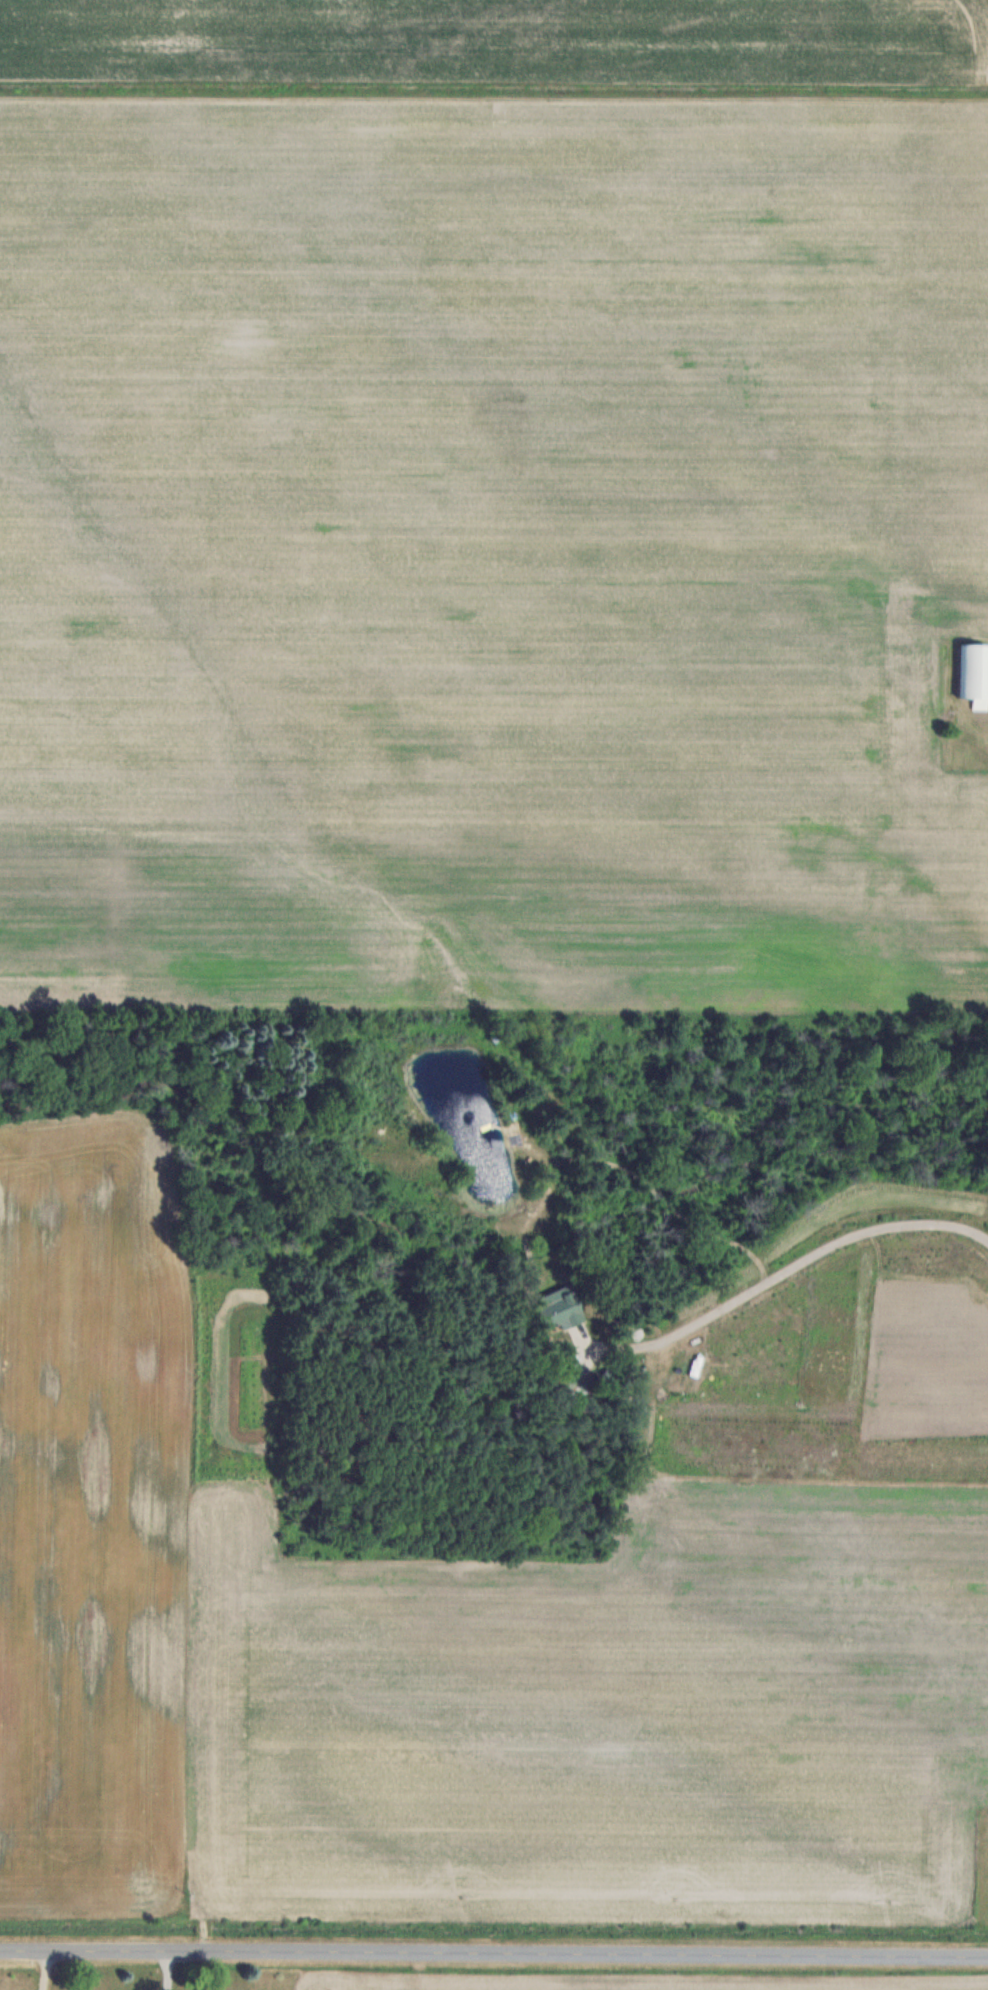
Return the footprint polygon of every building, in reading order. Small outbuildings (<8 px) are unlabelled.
[(960,645),(960,699),(974,699),(973,710),(987,710),(987,645),(960,645)] [(574,1287),(535,1300),(545,1332),(584,1319),(574,1287)]
